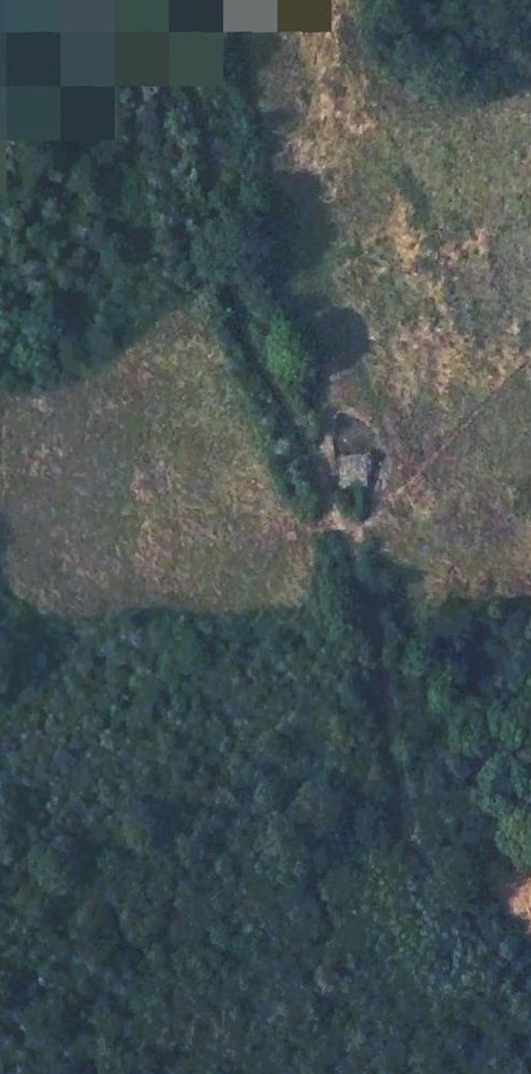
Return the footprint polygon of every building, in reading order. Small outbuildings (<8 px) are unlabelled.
[(371,456),(334,455),(333,490),(370,491),(371,456)]
